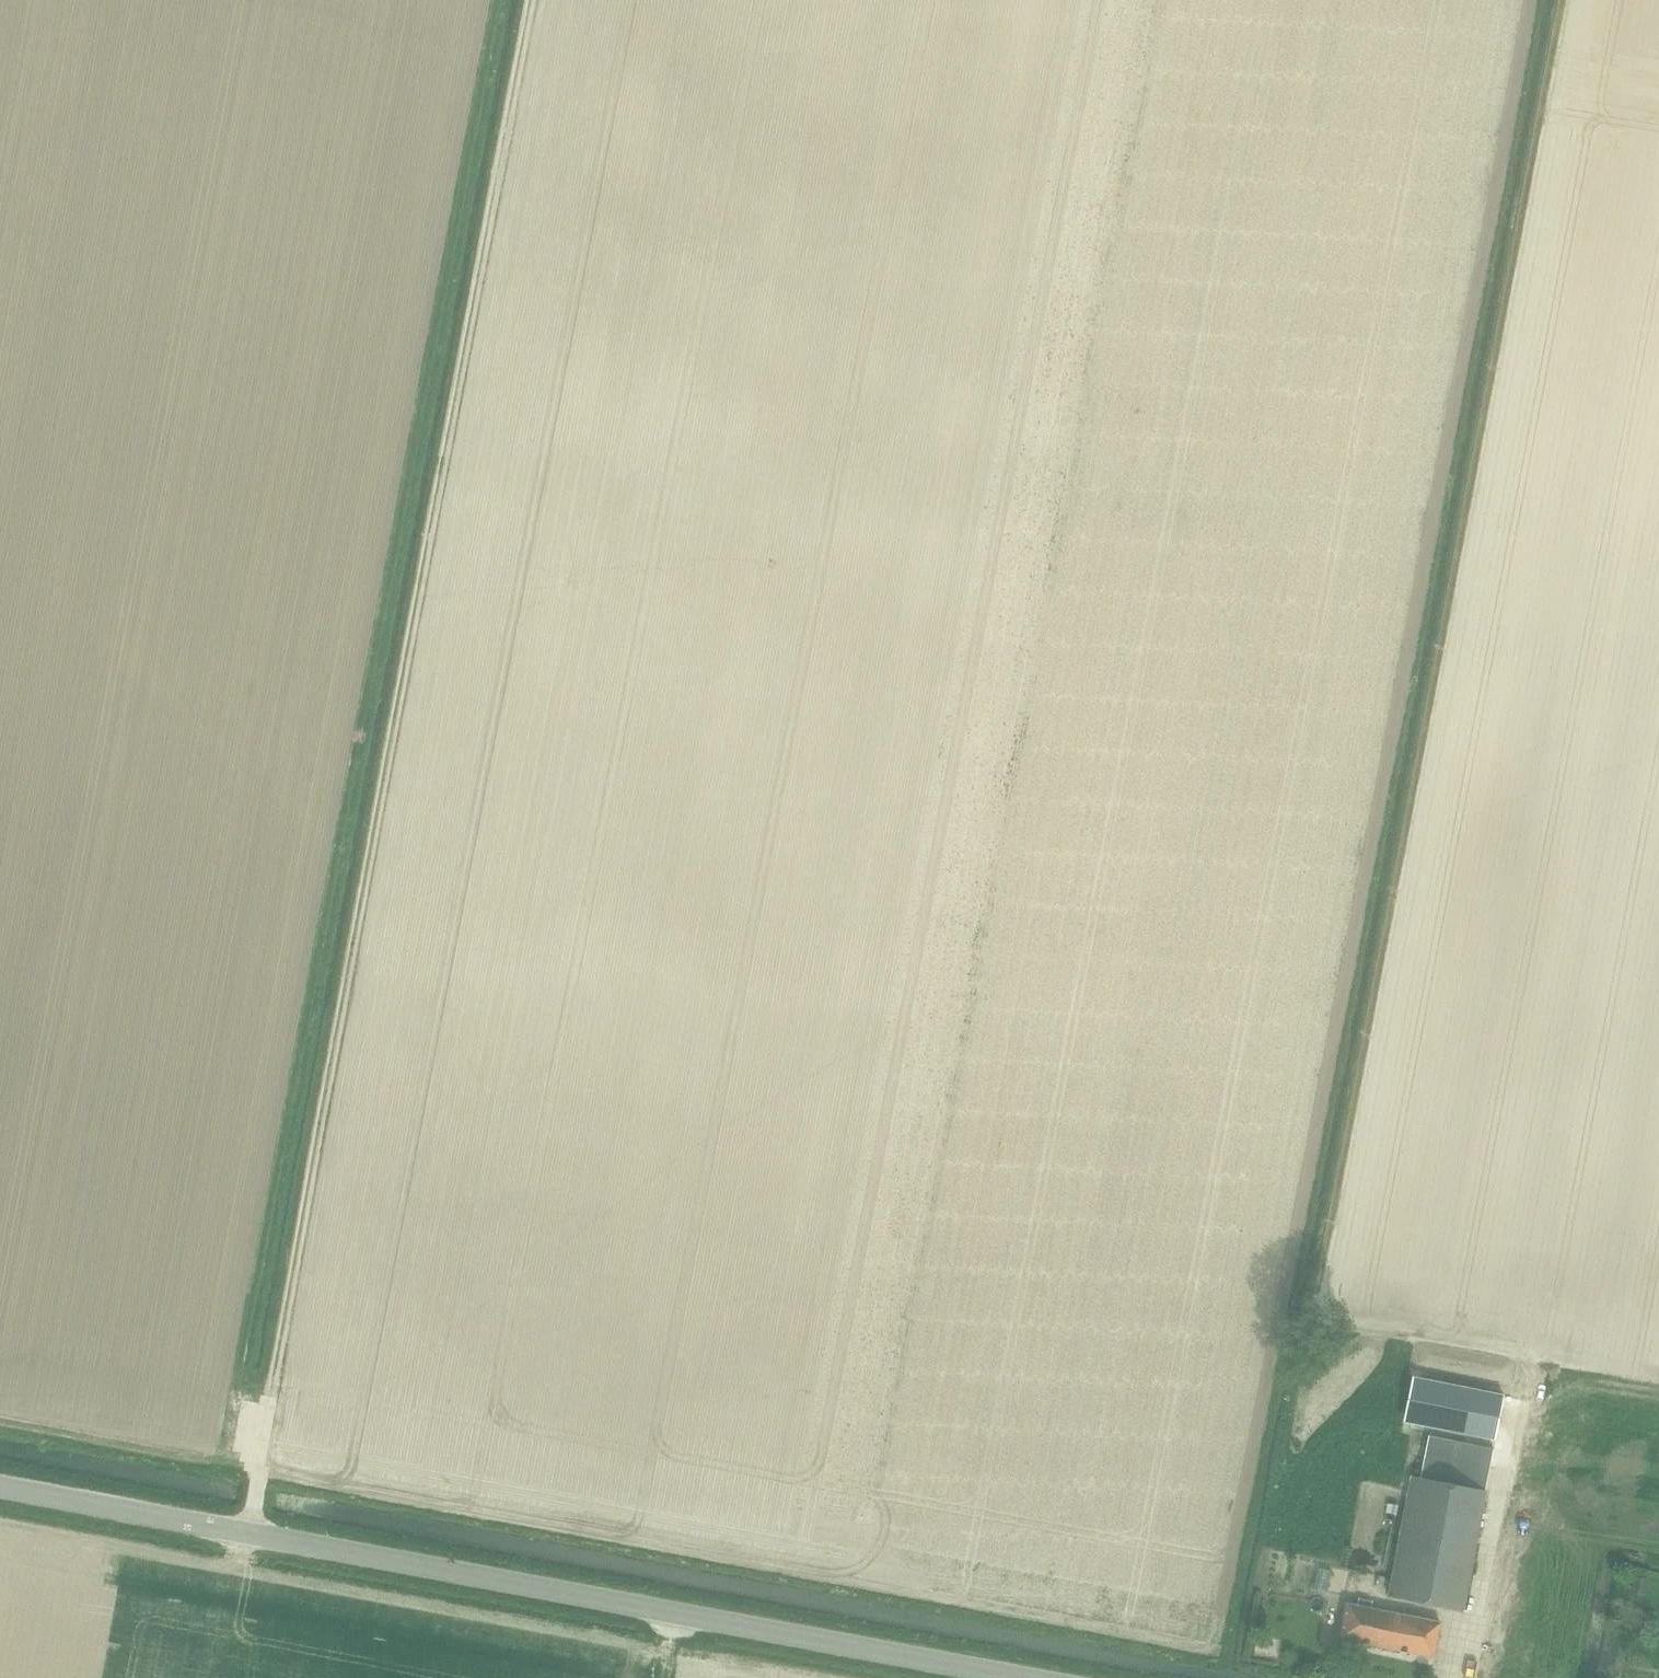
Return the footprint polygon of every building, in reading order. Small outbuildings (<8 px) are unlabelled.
[(1413,1376),(1404,1423),(1495,1441),(1504,1394),(1413,1376)] [(1464,1610),(1487,1490),(1494,1447),(1429,1435),(1421,1477),(1413,1475),(1389,1596),(1464,1610)] [(1649,1579),(1635,1576),(1633,1592),(1646,1594),(1649,1579)] [(1341,1638),(1435,1657),(1442,1620),(1348,1602),(1341,1638)]
